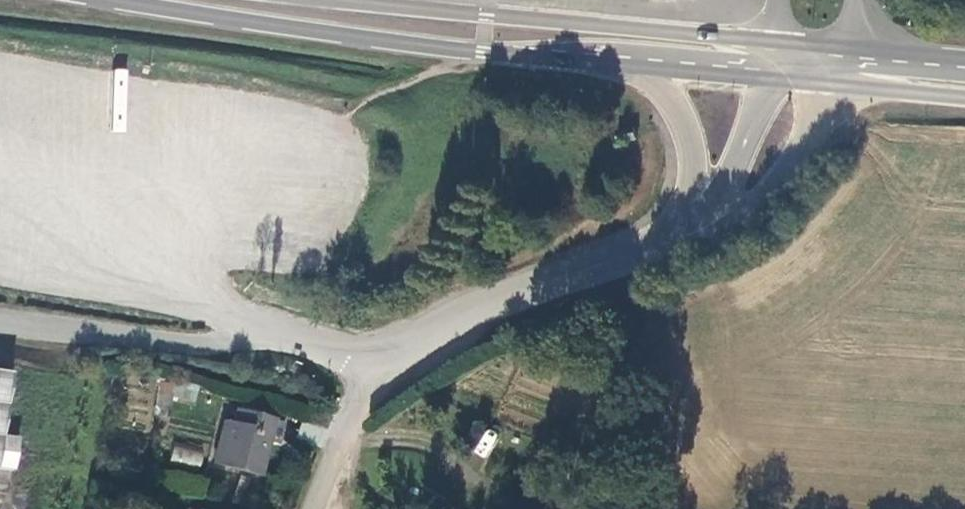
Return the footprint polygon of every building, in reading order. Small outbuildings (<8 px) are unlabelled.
[(621,132),(623,144),(638,141),(635,129),(621,132)] [(0,373),(0,435),(8,374),(0,373)] [(171,397),(193,401),(197,388),(161,380),(154,415),(162,416),(164,408),(168,409),(171,397)] [(240,398),(237,410),(270,419),(274,407),(240,398)] [(234,421),(227,419),(216,463),(257,474),(265,446),(274,448),(281,424),(271,421),(272,419),(270,419),(237,410),(234,421)] [(487,428),(471,450),(483,458),(498,436),(487,428)] [(10,472),(15,439),(0,437),(0,471),(10,472)] [(171,460),(200,465),(202,451),(173,446),(171,460)]
